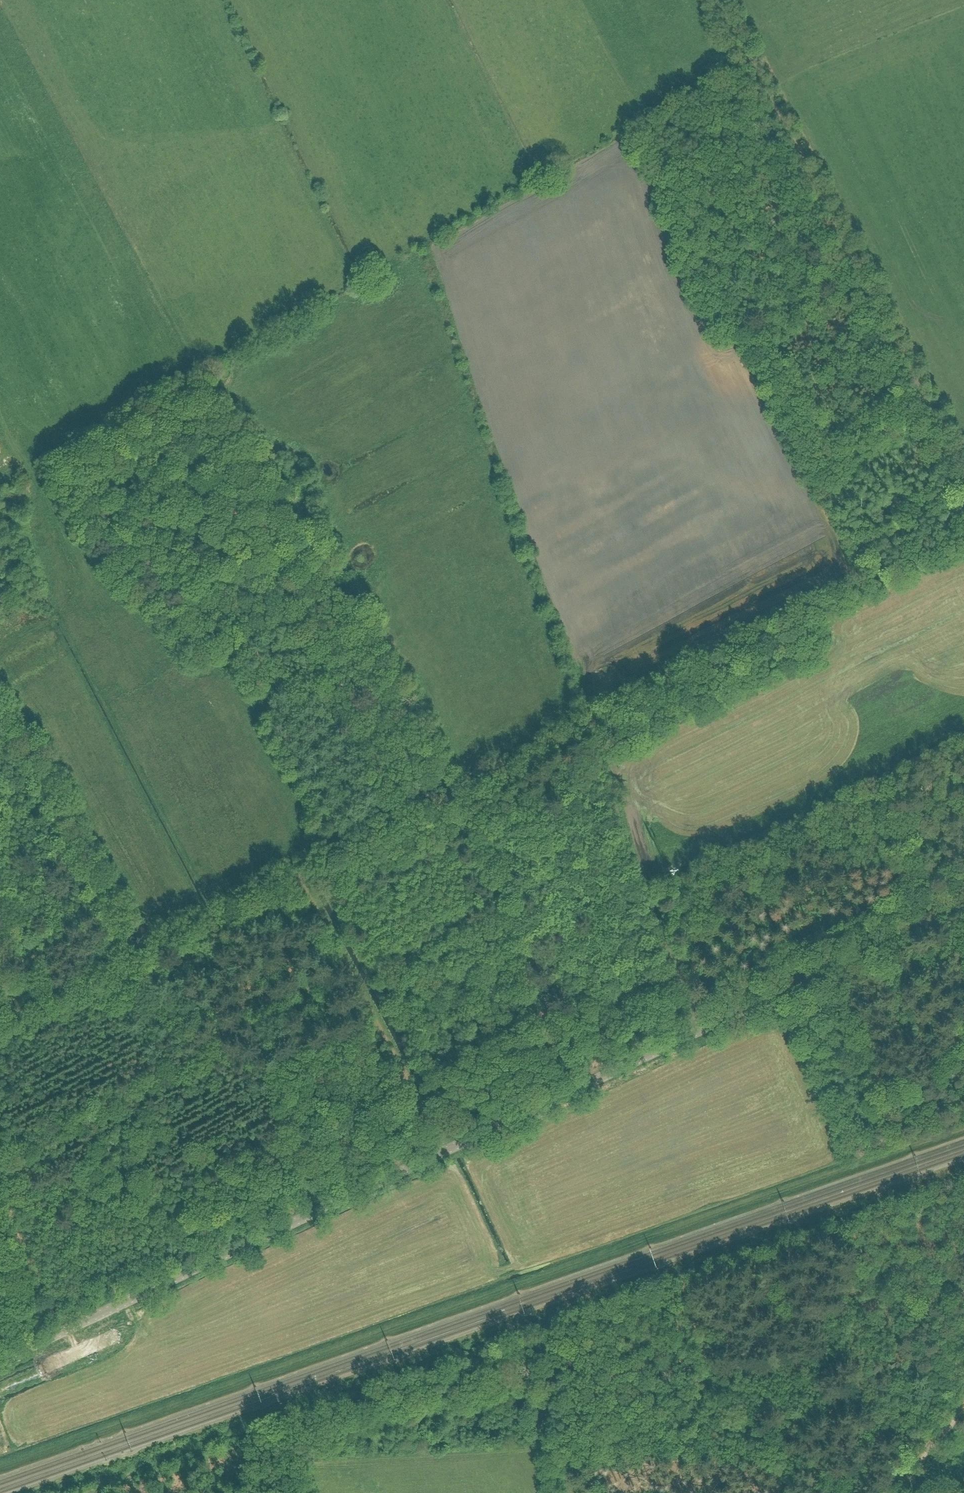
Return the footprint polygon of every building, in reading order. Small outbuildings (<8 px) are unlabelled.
[(260,1244),(262,1251),(276,1247),(274,1240),(260,1244)]
